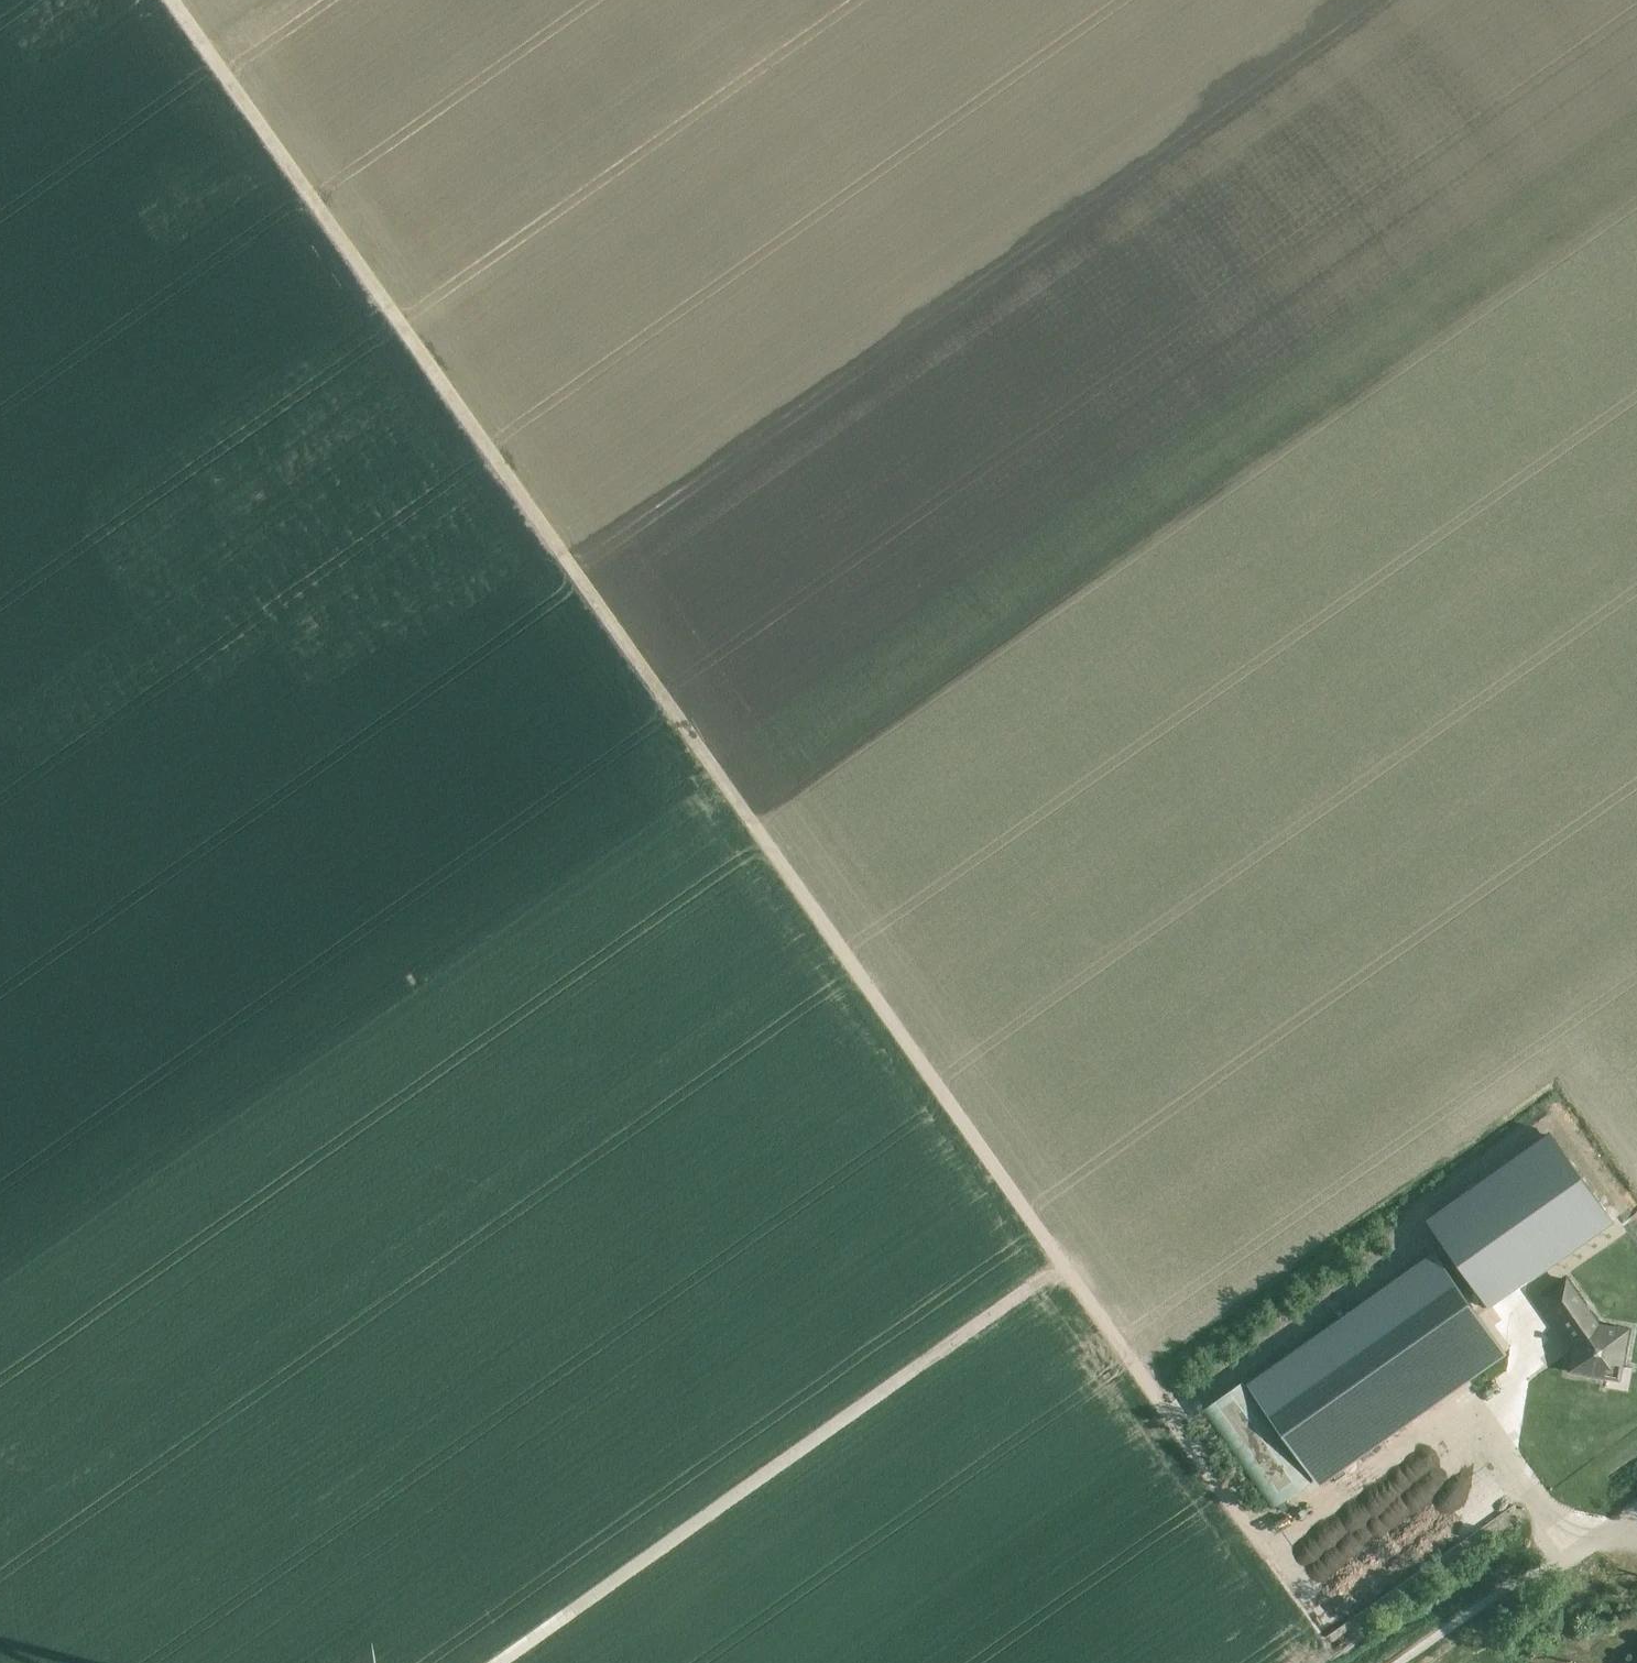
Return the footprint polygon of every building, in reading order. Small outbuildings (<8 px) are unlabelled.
[(1490,1307),(1612,1221),(1551,1134),(1429,1221),(1490,1307)] [(1434,1254),(1250,1384),(1320,1483),(1503,1353),(1434,1254)] [(1566,1280),(1543,1296),(1576,1344),(1575,1350),(1574,1351),(1570,1371),(1607,1378),(1608,1377),(1607,1377),(1607,1374),(1618,1367),(1620,1367),(1620,1368),(1621,1368),(1626,1341),(1617,1329),(1598,1326),(1566,1280)] [(1273,1509),(1312,1481),(1243,1382),(1204,1410),(1273,1509)] [(1358,1460),(1372,1476),(1391,1459),(1378,1443),(1358,1460)] [(1408,1526),(1426,1523),(1424,1510),(1406,1513),(1408,1526)]
